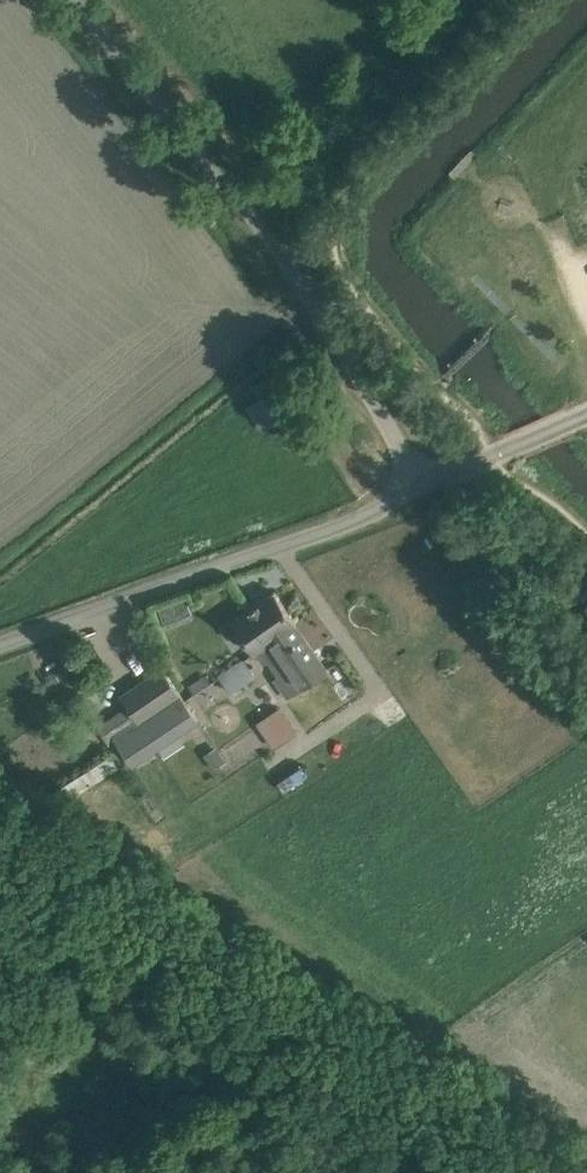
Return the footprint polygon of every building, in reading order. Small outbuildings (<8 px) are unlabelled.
[(255,179),(245,191),(259,203),(269,192),(255,179)] [(275,387),(248,403),(263,429),(290,414),(275,387)] [(253,651),(255,650),(294,623),(296,622),(274,590),(231,620),(253,651)] [(170,603),(157,608),(165,628),(178,623),(170,603)] [(294,623),(255,650),(263,663),(267,660),(277,675),(273,677),(286,696),(326,669),(294,623)] [(242,659),(219,675),(230,691),(253,675),(242,659)] [(123,705),(142,727),(182,700),(160,667),(120,695),(126,703),(123,705)] [(204,674),(188,685),(194,694),(210,682),(204,674)] [(182,700),(142,728),(154,745),(195,718),(182,700)] [(283,703),(258,719),(275,745),(300,730),(283,703)] [(123,705),(95,724),(112,749),(142,728),(142,727),(123,705)] [(216,745),(203,754),(213,769),(226,760),(216,745)]
